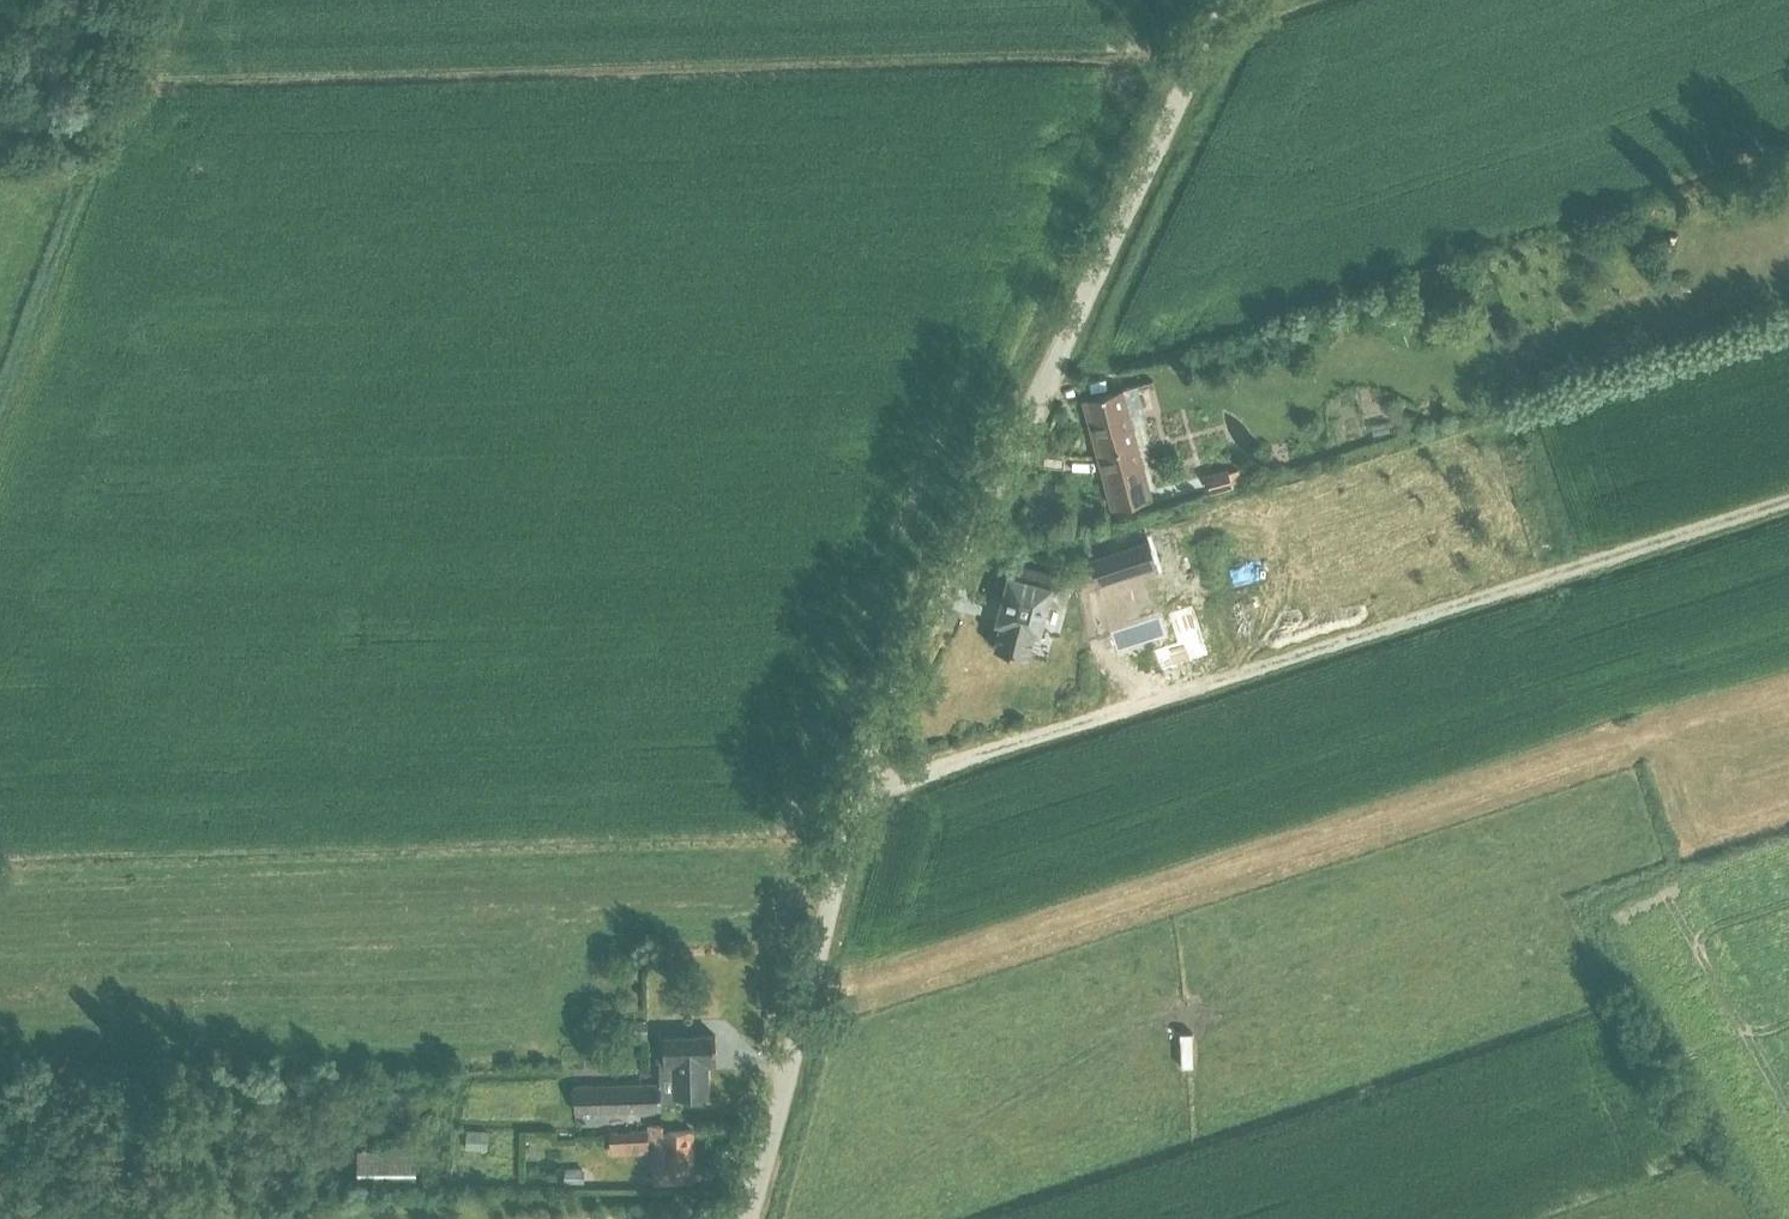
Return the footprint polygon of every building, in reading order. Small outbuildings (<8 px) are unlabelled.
[(1083,410),(1114,503),(1149,491),(1118,398),(1083,410)] [(1187,488),(1217,478),(1211,461),(1181,470),(1187,488)] [(1089,547),(1108,601),(1147,587),(1129,533),(1089,547)] [(1013,608),(1053,619),(1057,604),(1071,608),(1080,577),(1052,569),(1049,580),(1022,573),(1013,608)] [(1226,656),(1206,594),(1172,604),(1192,667),(1226,656)] [(676,1025),(676,1084),(718,1084),(718,1025),(676,1025)] [(663,1074),(583,1073),(583,1113),(663,1114),(663,1074)] [(702,1137),(612,1137),(612,1157),(661,1157),(662,1184),(702,1184),(702,1137)] [(358,1149),(359,1184),(422,1182),(420,1147),(358,1149)]
